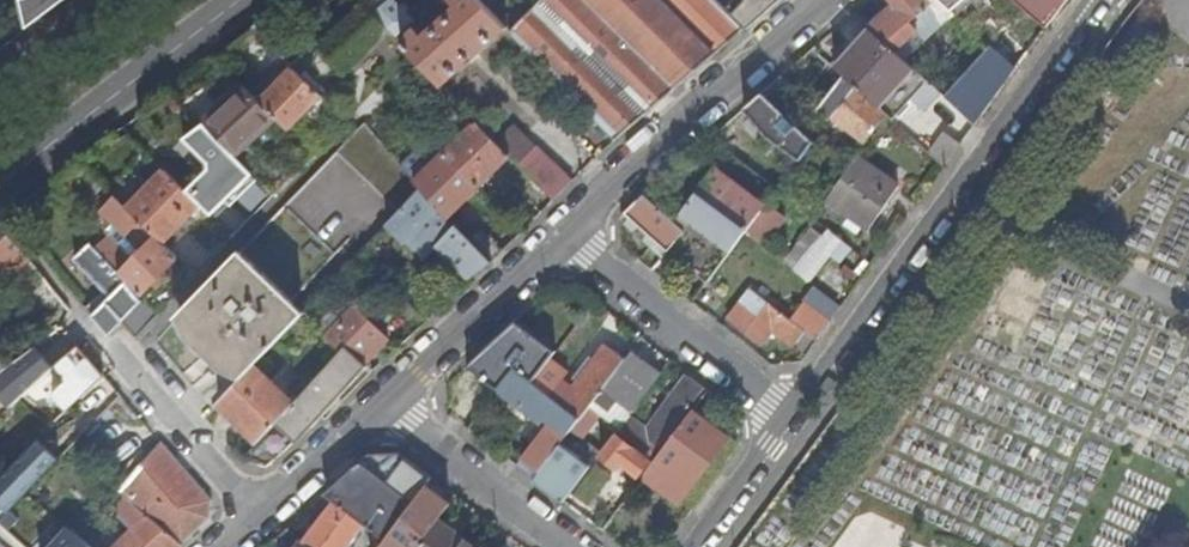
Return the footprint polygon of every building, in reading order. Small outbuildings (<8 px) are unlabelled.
[(21,33),(64,0),(13,0),(21,33)] [(366,2),(394,32),(398,36),(414,20),(394,0),(364,0),(366,2)] [(508,28),(495,13),(482,0),(444,0),(449,5),(454,1),(460,7),(427,36),(420,29),(404,42),(446,86),(508,28)] [(617,140),(747,29),(726,8),(718,0),(543,0),(530,13),(512,32),(617,140)] [(726,8),(747,29),(780,0),(734,0),(726,8)] [(871,27),(898,3),(895,0),(894,0),(867,23),(871,27)] [(943,0),(895,0),(898,3),(871,27),(872,28),(899,53),(908,61),(937,28),(953,10),(947,4),(943,0)] [(947,4),(953,10),(965,0),(943,0),(947,4)] [(1048,29),(1069,0),(1016,0),(1048,29)] [(899,53),(872,28),(836,68),(845,76),(887,113),(887,115),(893,121),(911,101),(925,113),(943,93),(908,61),(899,53)] [(990,44),(949,99),(977,124),(978,125),(1018,70),(990,44)] [(255,80),(273,97),(296,71),(280,56),(279,55),(255,80)] [(273,97),(264,107),(279,121),(289,131),(304,114),(313,122),(330,104),(296,71),(273,97)] [(239,158),(279,121),(264,107),(244,88),(222,110),(195,73),(173,91),(218,136),(239,158)] [(805,98),(784,76),(766,92),(785,111),(788,114),(805,98)] [(819,112),(865,145),(887,115),(887,113),(845,76),(834,92),(828,88),(817,103),(823,107),(819,112)] [(172,92),(171,89),(138,114),(141,117),(164,147),(188,128),(203,147),(218,136),(173,91),(172,92)] [(805,130),(788,114),(785,111),(778,118),(764,104),(758,99),(756,101),(738,116),(744,121),(779,157),(805,130)] [(480,187),(512,157),(497,142),(474,118),(464,105),(431,138),(480,187)] [(540,146),(517,123),(497,142),(512,157),(521,166),(540,146)] [(338,153),(402,213),(424,190),(403,166),(365,124),(359,131),(338,153)] [(942,162),(958,147),(943,130),(926,146),(942,162)] [(450,218),(480,187),(431,138),(403,166),(424,190),(450,218)] [(521,166),(531,177),(555,201),(574,181),(550,157),(540,146),(521,166)] [(899,187),(857,158),(828,200),(871,229),(899,187)] [(747,233),(766,208),(716,170),(683,213),(696,222),(688,233),(669,255),(708,284),(747,233)] [(164,244),(201,206),(166,171),(129,209),(157,236),(164,244)] [(244,214),(266,196),(253,179),(230,197),(244,214)] [(410,240),(410,241),(428,258),(440,246),(459,227),(450,218),(424,190),(402,213),(386,230),(404,246),(410,240)] [(659,242),(641,262),(654,272),(669,255),(688,233),(676,222),(645,196),(627,214),(659,242)] [(102,212),(141,252),(157,236),(129,209),(117,197),(102,212)] [(786,216),(769,204),(766,208),(747,233),(766,245),(786,216)] [(696,222),(683,213),(676,222),(688,233),(696,222)] [(822,220),(803,242),(827,259),(830,254),(841,262),(850,249),(840,242),(848,232),(835,220),(829,226),(822,220)] [(800,227),(806,232),(810,226),(803,222),(800,227)] [(36,267),(2,226),(0,226),(0,282),(9,275),(16,283),(36,267)] [(472,280),(494,263),(472,238),(460,226),(459,227),(440,246),(472,280)] [(484,226),(472,238),(494,263),(505,252),(498,244),(501,243),(484,226)] [(111,236),(97,249),(119,274),(133,259),(111,236)] [(142,298),(179,259),(164,244),(157,236),(141,252),(133,259),(119,274),(142,298)] [(78,259),(93,245),(88,240),(73,254),(78,259)] [(799,247),(797,245),(787,259),(784,263),(808,283),(827,259),(803,242),(799,247)] [(137,340),(159,317),(142,298),(119,274),(97,249),(93,245),(78,259),(113,298),(99,313),(94,308),(91,311),(95,316),(110,335),(123,323),(137,340)] [(230,363),(245,377),(256,366),(305,315),(241,254),(208,287),(180,316),(197,331),(193,335),(227,367),(230,363)] [(814,290),(805,303),(829,320),(838,308),(814,290)] [(732,324),(739,329),(761,297),(755,293),(732,324)] [(792,320),(761,297),(739,329),(766,350),(774,339),(779,343),(783,338),(794,347),(796,345),(805,352),(814,340),(817,342),(831,322),(829,320),(805,303),(792,320)] [(327,331),(332,335),(353,313),(342,303),(321,325),(327,331)] [(360,306),(353,313),(359,319),(366,311),(360,306)] [(353,313),(332,335),(347,348),(367,326),(359,319),(353,313)] [(385,344),(367,326),(347,348),(365,365),(385,344)] [(304,366),(318,379),(347,348),(332,335),(304,366)] [(574,389),(562,380),(560,382),(550,396),(575,414),(582,420),(627,360),(608,344),(574,389)] [(90,363),(92,361),(87,355),(80,347),(72,354),(57,367),(72,381),(55,397),(70,411),(104,378),(90,363)] [(259,462),(272,465),(286,452),(311,426),(313,428),(363,373),(368,377),(374,372),(365,365),(347,348),(318,379),(296,404),(261,442),(243,461),(259,462)] [(600,417),(620,431),(632,415),(660,378),(646,367),(651,361),(635,349),(627,360),(582,420),(573,431),(583,439),(600,417)] [(509,378),(481,354),(456,377),(488,404),(509,378)] [(538,364),(526,379),(549,397),(550,396),(560,382),(538,364)] [(222,403),(242,422),(276,385),(256,366),(245,377),(222,403)] [(526,379),(518,373),(502,394),(510,400),(529,414),(543,424),(547,418),(552,422),(523,460),(541,474),(562,445),(571,434),(564,428),(575,414),(550,396),(549,397),(526,379)] [(650,428),(632,415),(620,431),(654,459),(705,389),(689,377),(650,428)] [(102,414),(122,395),(111,382),(89,402),(79,412),(93,426),(103,415),(102,414)] [(242,422),(261,442),(296,404),(276,385),(242,422)] [(529,414),(510,400),(504,408),(523,422),(529,414)] [(730,438),(694,411),(656,461),(646,476),(682,503),(730,438)] [(582,420),(575,414),(564,428),(571,434),(573,431),(582,420)] [(96,431),(104,450),(126,441),(119,423),(96,431)] [(650,462),(617,436),(602,455),(616,465),(621,459),(630,466),(624,472),(622,476),(632,484),(650,462)] [(162,443),(121,492),(130,500),(184,545),(212,520),(214,502),(162,443)] [(592,468),(562,445),(541,474),(536,480),(566,502),(572,493),(592,468)] [(330,493),(338,499),(368,523),(377,530),(388,539),(426,487),(433,478),(401,454),(371,455),(330,493)] [(621,459),(616,465),(624,472),(630,466),(621,459)] [(611,472),(597,461),(592,468),(572,493),(586,504),(611,472)] [(426,487),(388,539),(383,545),(386,546),(409,546),(445,501),(426,487)] [(1,525),(14,511),(20,505),(1,488),(0,490),(0,526),(1,525)] [(81,536),(31,493),(20,505),(14,511),(55,546),(72,546),(81,536)] [(304,543),(310,546),(350,546),(368,523),(338,499),(304,543)] [(117,546),(182,546),(184,545),(130,500),(118,513),(135,529),(117,546)] [(439,519),(418,546),(474,546),(475,546),(458,534),(454,538),(448,534),(451,529),(439,519)] [(458,534),(451,529),(448,534),(454,538),(458,534)] [(383,545),(388,539),(377,530),(367,543),(372,546),(382,546),(383,545)]
